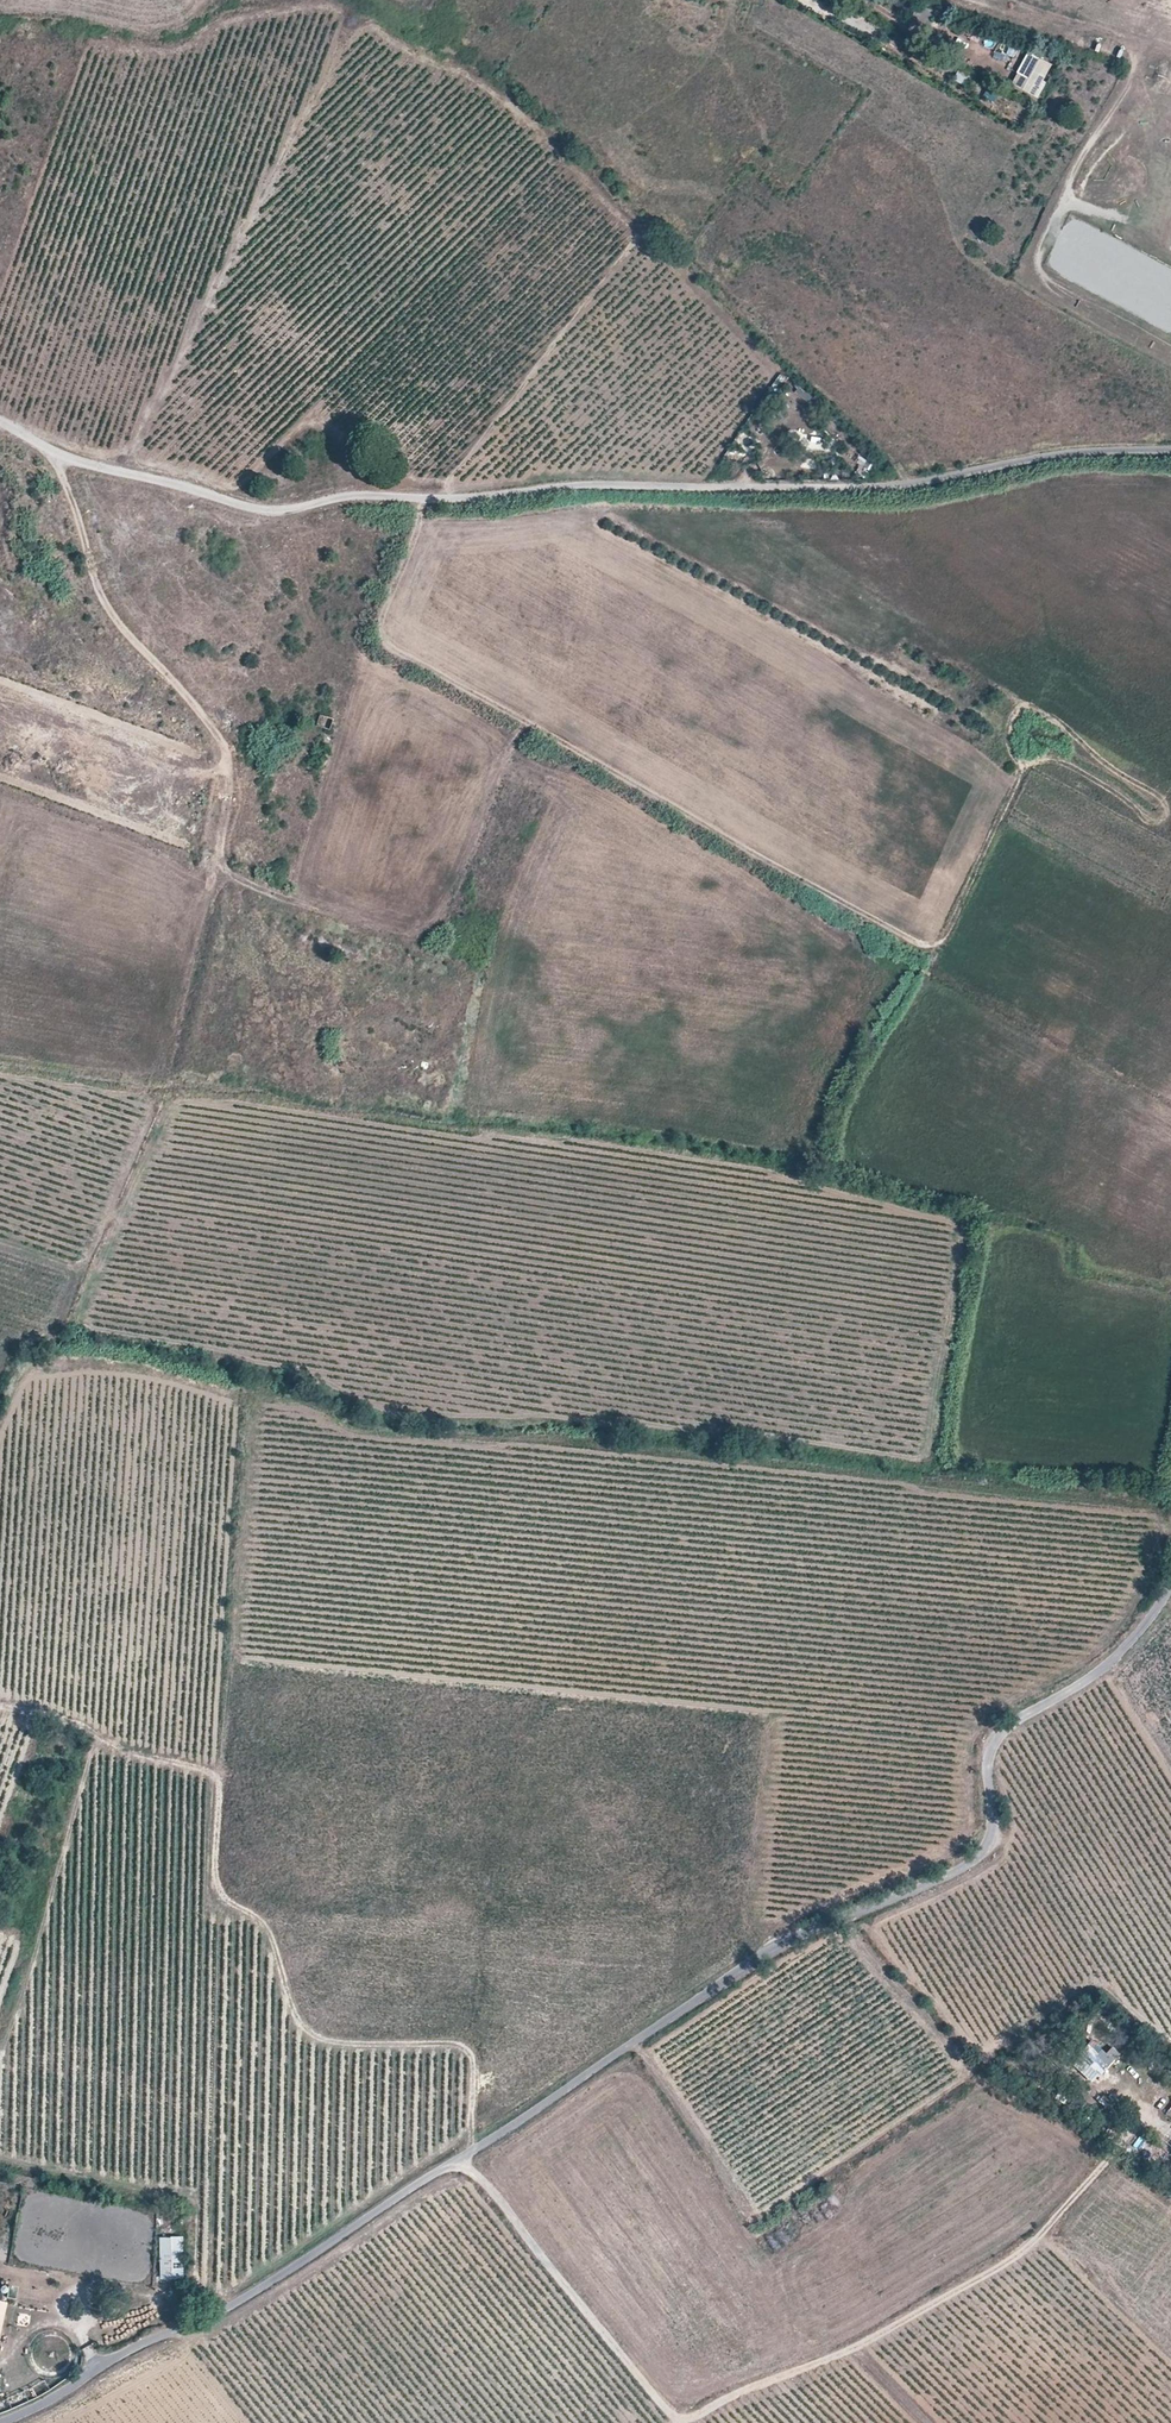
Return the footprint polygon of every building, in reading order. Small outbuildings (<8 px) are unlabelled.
[(919,6),(912,22),(927,28),(934,12),(919,6)] [(877,38),(881,30),(859,17),(854,25),(877,38)] [(1051,65),(1028,52),(1011,83),(1038,98),(1047,82),(1043,80),(1051,65)] [(959,71),(954,82),(965,86),(970,75),(959,71)] [(987,90),(983,98),(995,103),(998,95),(987,90)] [(786,398),(778,413),(795,422),(803,407),(786,398)] [(858,457),(854,464),(866,471),(871,464),(858,457)] [(330,730),(333,719),(319,715),(316,725),(330,730)] [(1070,2063),(1093,2085),(1114,2062),(1091,2040),(1070,2063)] [(184,2238),(160,2239),(161,2280),(185,2280),(184,2238)] [(0,2302),(0,2339),(8,2304),(0,2302)] [(0,2402),(0,2414),(28,2403),(24,2393),(0,2402)]
